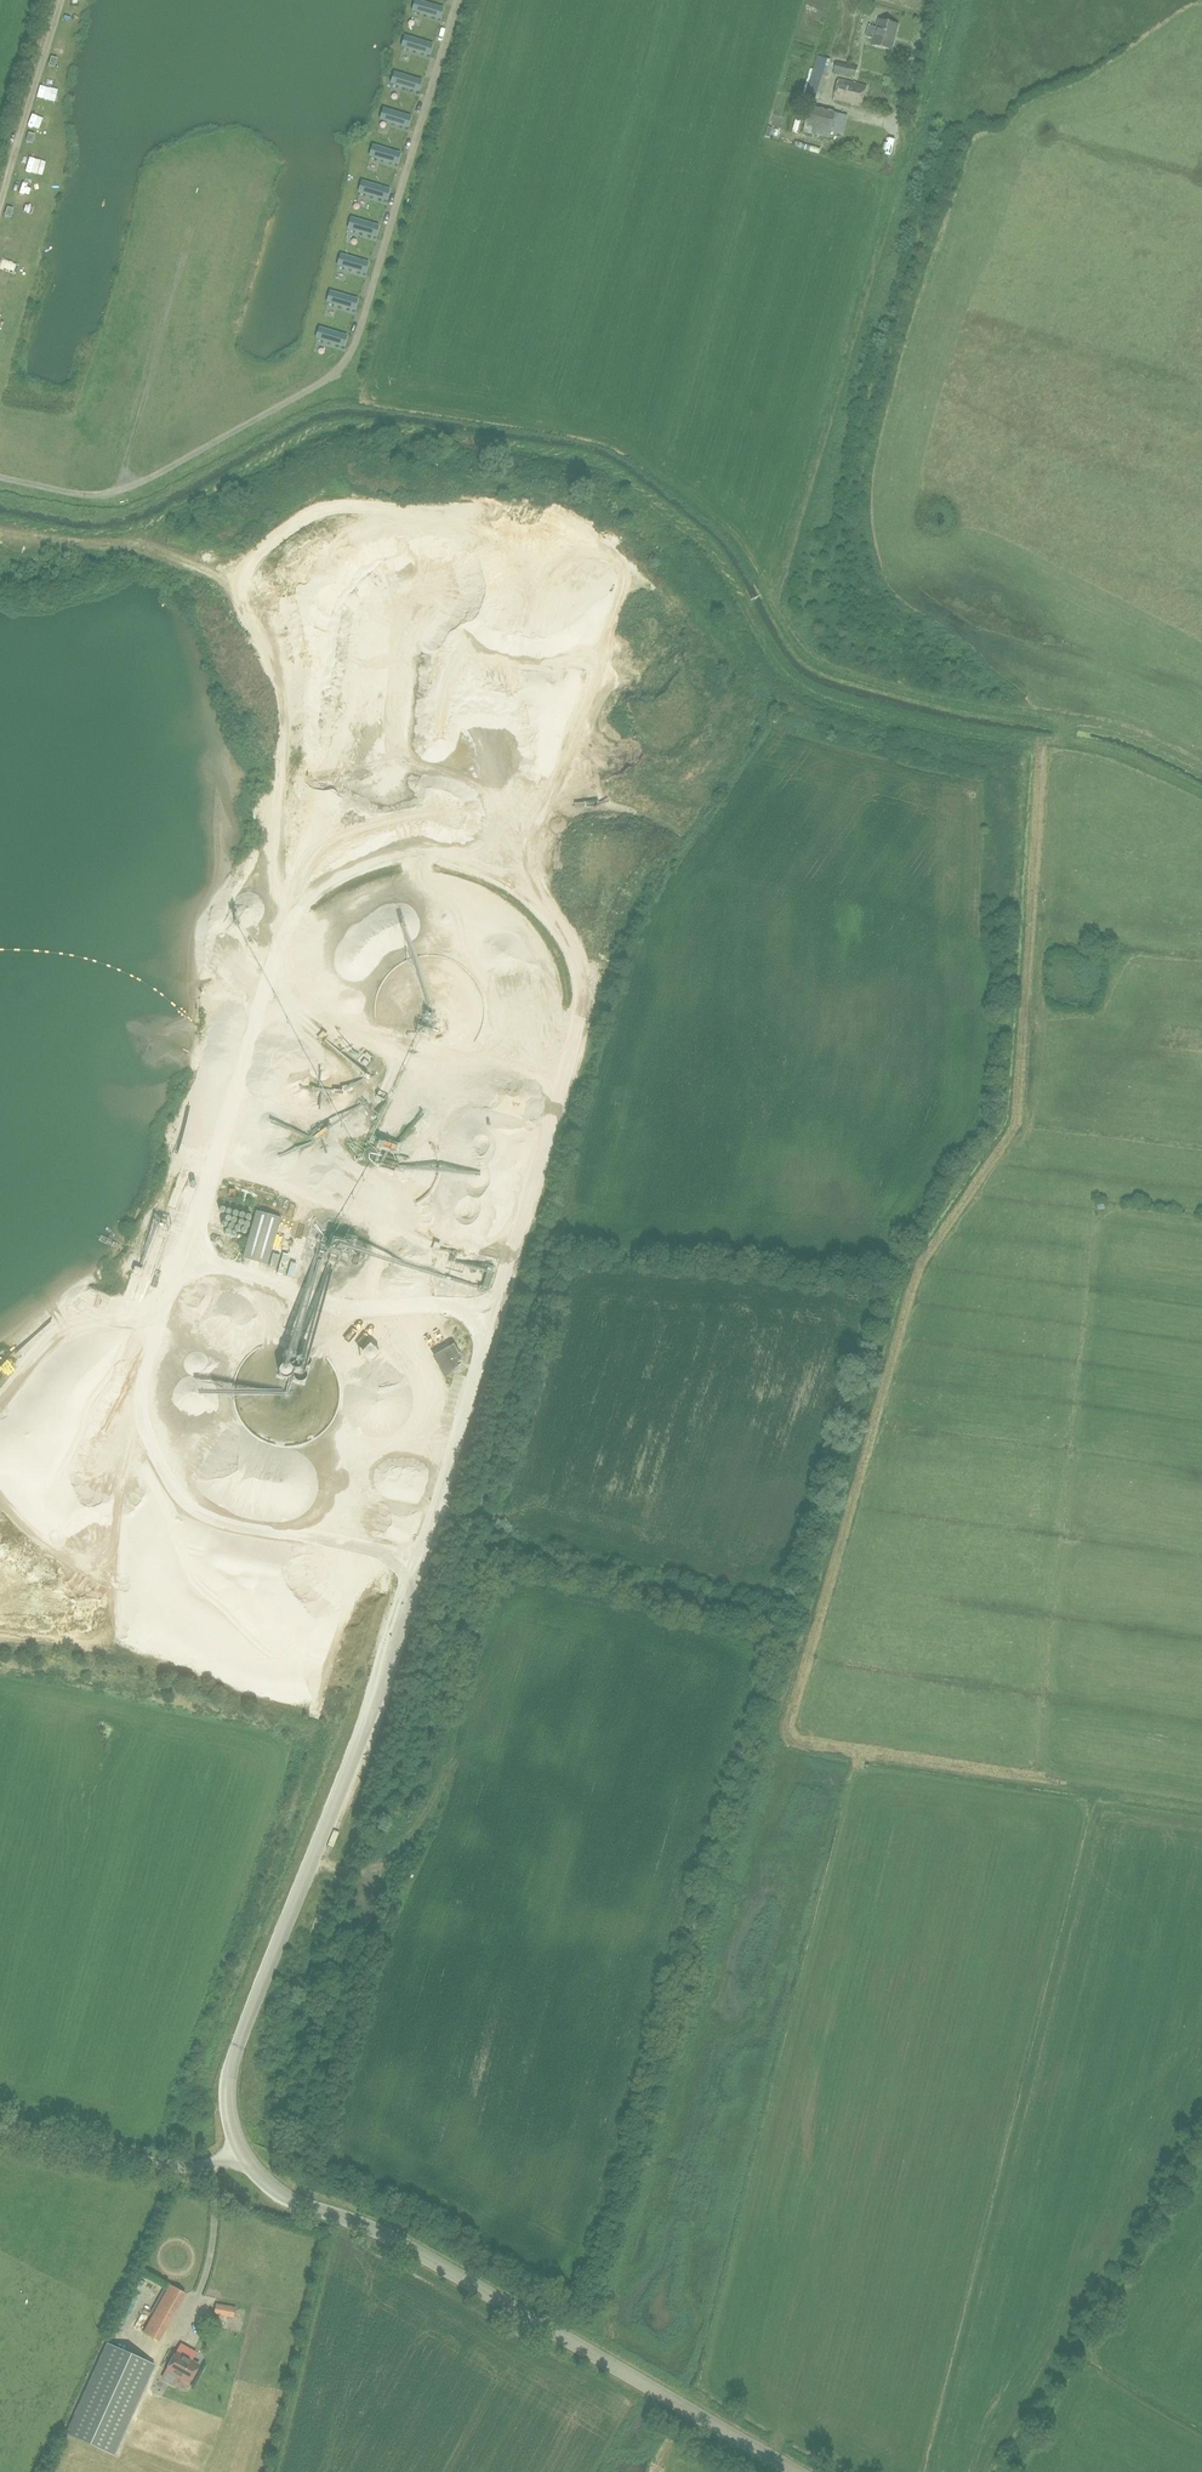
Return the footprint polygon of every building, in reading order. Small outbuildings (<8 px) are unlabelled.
[(873,39),(871,45),(892,50),(898,26),(879,21),(877,28),(869,26),(866,37),(873,39)] [(805,95),(818,100),(830,60),(817,55),(805,95)] [(855,78),(858,67),(836,62),(833,72),(855,78)] [(866,86),(838,79),(833,100),(861,107),(866,86)] [(809,107),(803,132),(829,138),(835,113),(809,107)] [(324,1063),(323,1081),(338,1081),(338,1063),(324,1063)] [(243,1191),(254,1194),(258,1185),(246,1181),(243,1191)] [(275,1264),(281,1212),(255,1209),(249,1255),(254,1256),(253,1261),(275,1264)] [(289,1272),(292,1256),(285,1255),(282,1270),(289,1272)] [(290,1274),(299,1276),(302,1260),(292,1258),(290,1274)] [(357,1343),(370,1357),(381,1347),(367,1333),(357,1343)] [(445,1373),(461,1364),(452,1349),(436,1357),(445,1373)] [(297,1360),(291,1370),(301,1376),(307,1366),(297,1360)] [(187,2294),(170,2284),(144,2331),(160,2341),(187,2294)] [(235,2308),(215,2304),(213,2314),(233,2318),(235,2308)] [(68,2431),(114,2452),(155,2361),(109,2340),(68,2431)] [(176,2354),(166,2371),(162,2379),(174,2385),(178,2377),(189,2383),(198,2366),(176,2354)]
